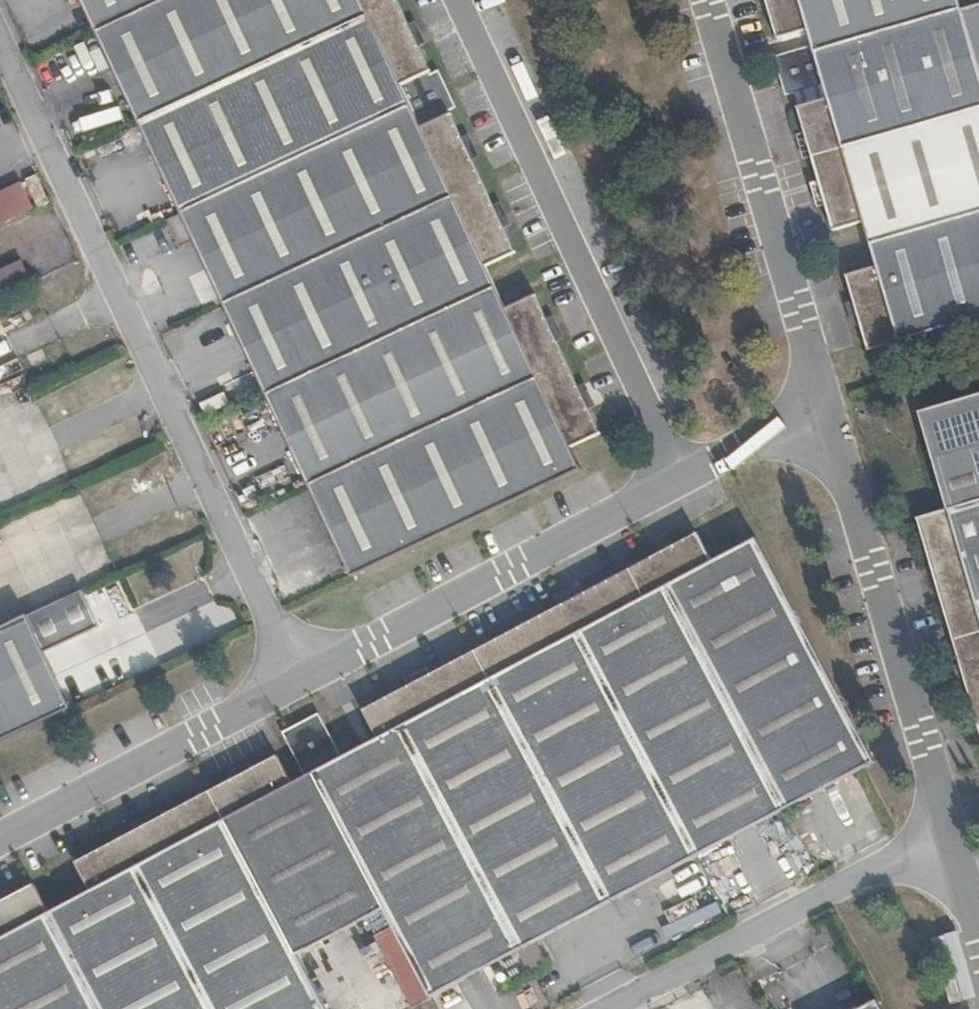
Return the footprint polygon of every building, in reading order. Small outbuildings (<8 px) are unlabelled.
[(97,32),(140,125),(182,213),(195,241),(226,306),(267,394),(310,485),(353,577),(581,471),(570,448),(599,434),(534,295),(505,309),(485,266),(514,252),(448,111),(455,107),(438,70),(431,74),(396,0),(82,0),(97,32)] [(846,275),(866,341),(868,350),(978,318),(978,0),(766,0),(777,39),(808,30),(812,45),(777,56),(788,94),(824,83),(828,98),(798,107),(834,231),(864,222),(877,267),(846,275)] [(0,193),(0,224),(32,213),(23,186),(0,193)] [(195,241),(182,213),(167,220),(180,248),(195,241)] [(920,412),(949,509),(917,518),(920,528),(978,728),(978,395),(920,412)] [(854,724),(756,538),(751,541),(711,561),(697,534),(362,710),(377,738),(341,757),(320,717),(284,736),(306,776),(312,773),(353,852),(383,909),(393,926),(421,981),(430,997),(521,949),(696,858),(792,807),(861,771),(875,764),(854,724)] [(71,709),(69,704),(100,689),(86,660),(55,674),(44,651),(99,626),(82,590),(0,628),(0,742),(71,709)] [(86,660),(100,689),(115,682),(102,653),(86,660)] [(34,885),(0,903),(0,1008),(326,1008),(297,954),(383,909),(353,852),(312,773),(306,776),(292,784),(277,756),(75,862),(90,891),(49,912),(34,885)] [(411,1007),(430,997),(421,981),(393,926),(374,936),(411,1007)] [(877,1001),(861,1008),(881,1008),(877,1001)]
